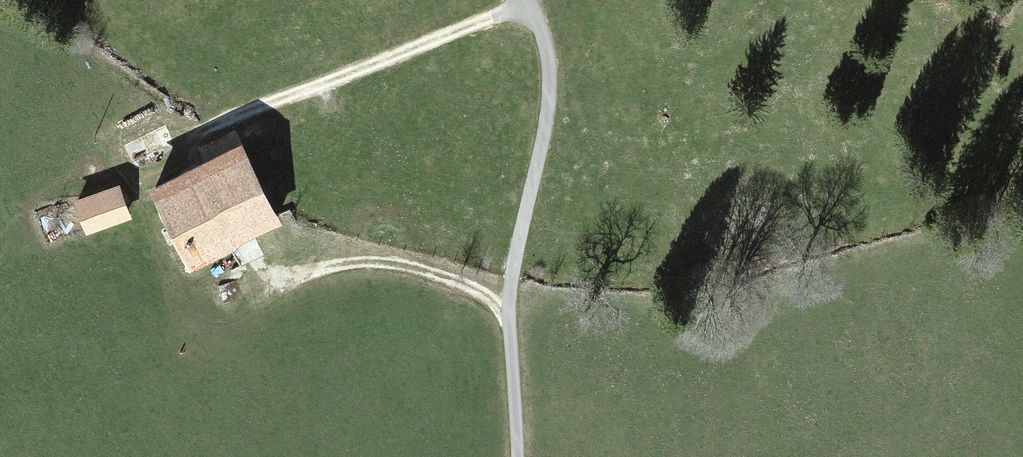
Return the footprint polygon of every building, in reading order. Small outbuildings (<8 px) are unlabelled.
[(249,135),(155,176),(191,257),(285,216),(249,135)] [(126,181),(78,194),(88,231),(136,218),(126,181)]
